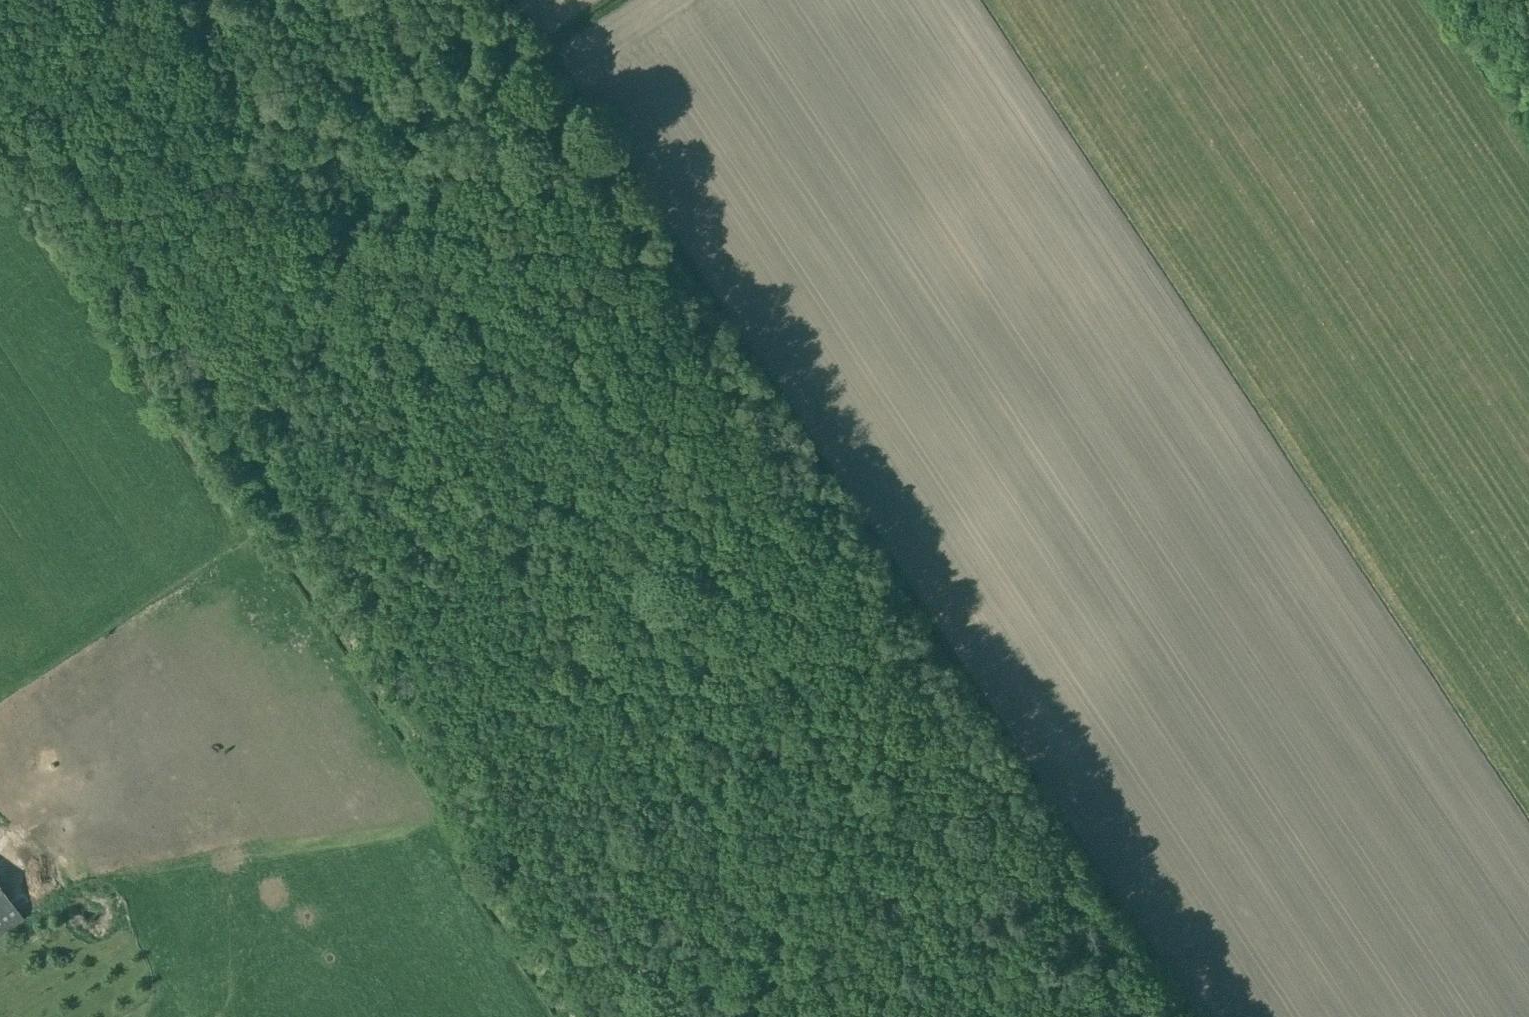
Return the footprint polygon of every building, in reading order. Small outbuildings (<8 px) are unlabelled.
[(23,917),(0,883),(0,932),(23,917)]
